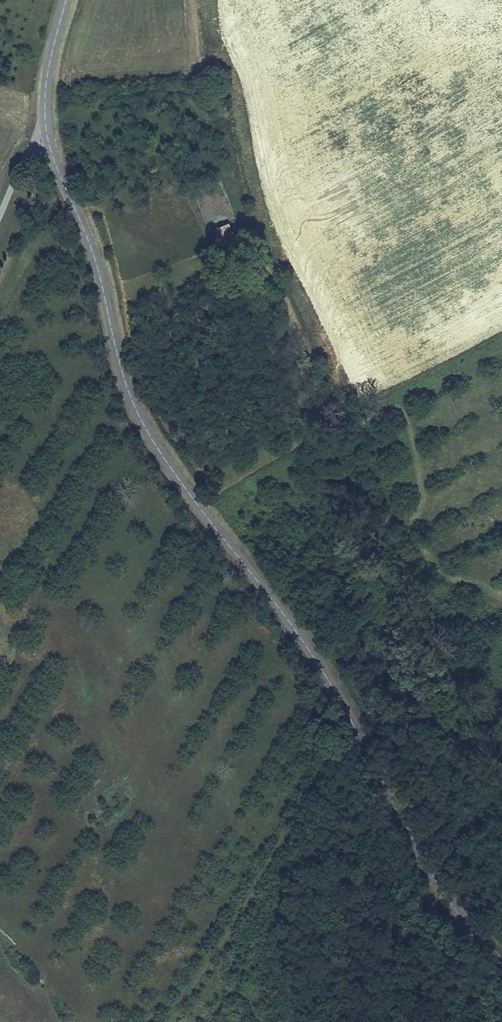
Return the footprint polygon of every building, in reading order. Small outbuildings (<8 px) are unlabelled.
[(243,223),(232,226),(237,242),(249,237),(243,223)]
